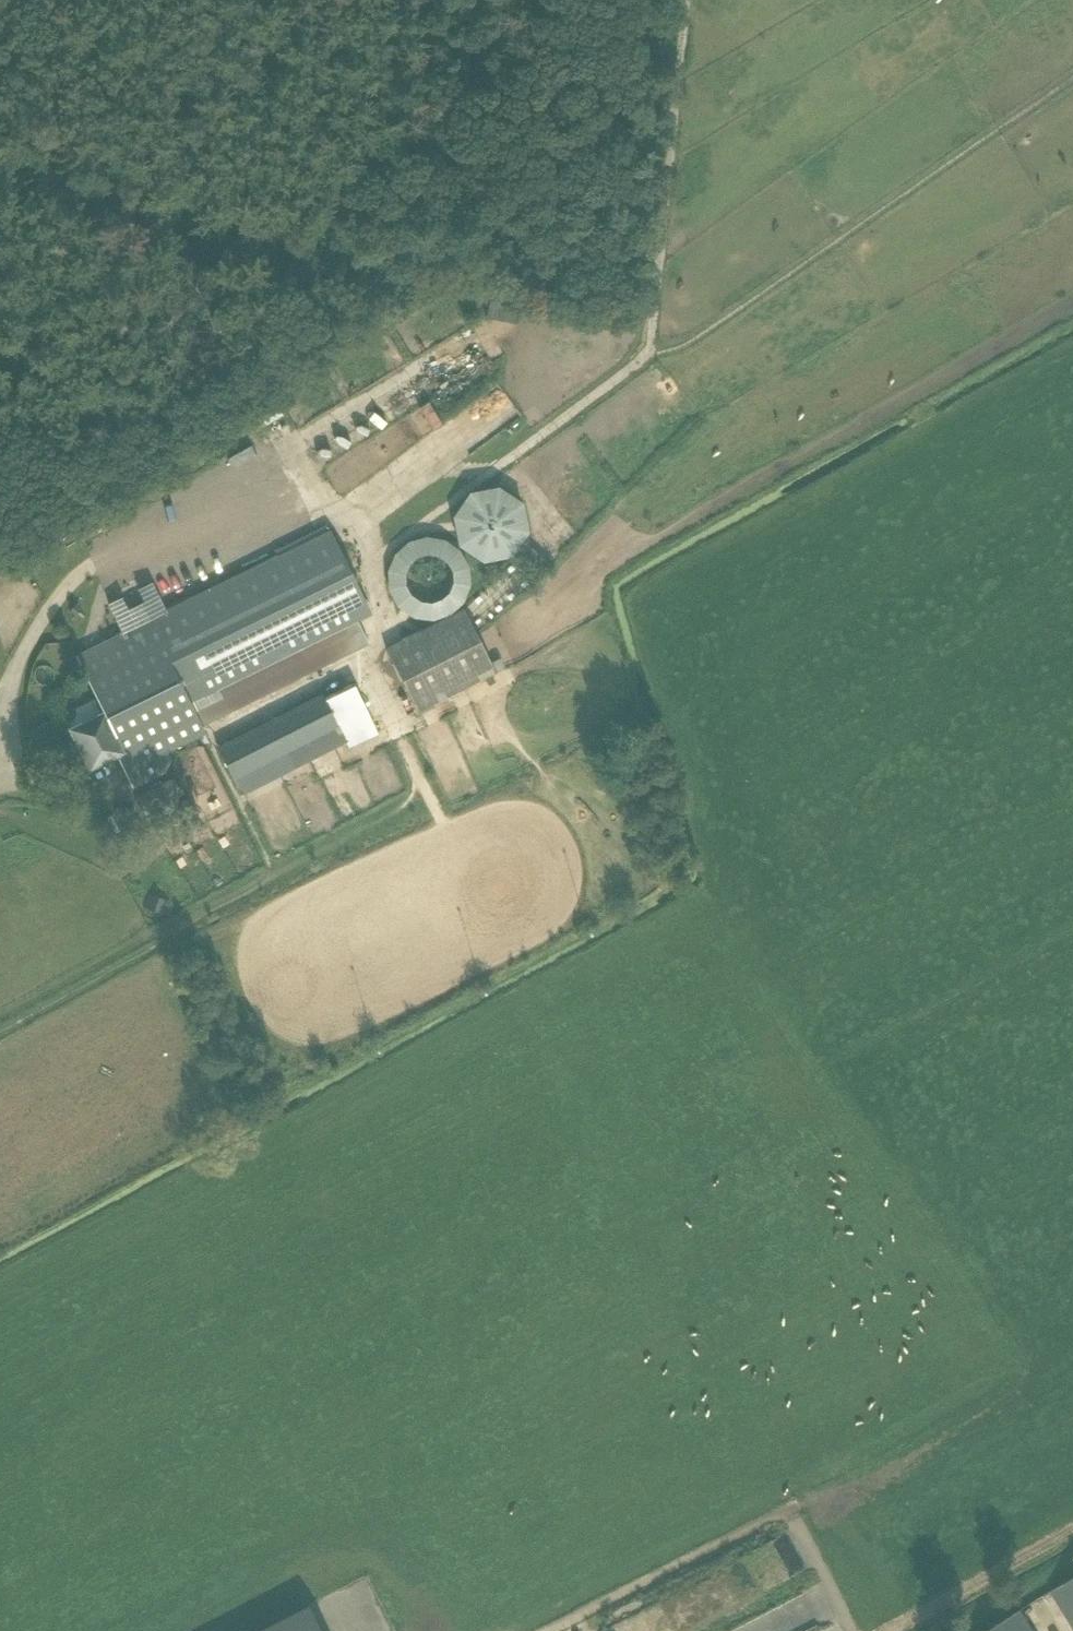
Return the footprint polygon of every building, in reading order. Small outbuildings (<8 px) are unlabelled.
[(533,552),(522,485),(462,494),(473,562),(533,552)] [(133,786),(144,780),(166,771),(172,759),(167,750),(197,736),(205,732),(202,726),(369,643),(358,621),(372,613),(330,528),(97,645),(78,654),(101,702),(97,704),(101,712),(69,728),(89,769),(112,757),(120,773),(125,770),(133,786)] [(32,552),(29,564),(39,566),(42,554),(32,552)] [(419,714),(467,690),(497,675),(463,608),(385,647),(419,714)] [(380,732),(353,680),(312,701),(311,698),(217,747),(234,778),(338,726),(349,748),(380,732)] [(138,796),(146,810),(181,791),(174,778),(138,796)] [(1072,1626),(1072,1575),(1050,1589),(1072,1626)] [(1020,1606),(980,1630),(1035,1630),(1020,1606)] [(307,1607),(261,1630),(319,1630),(307,1607)]
